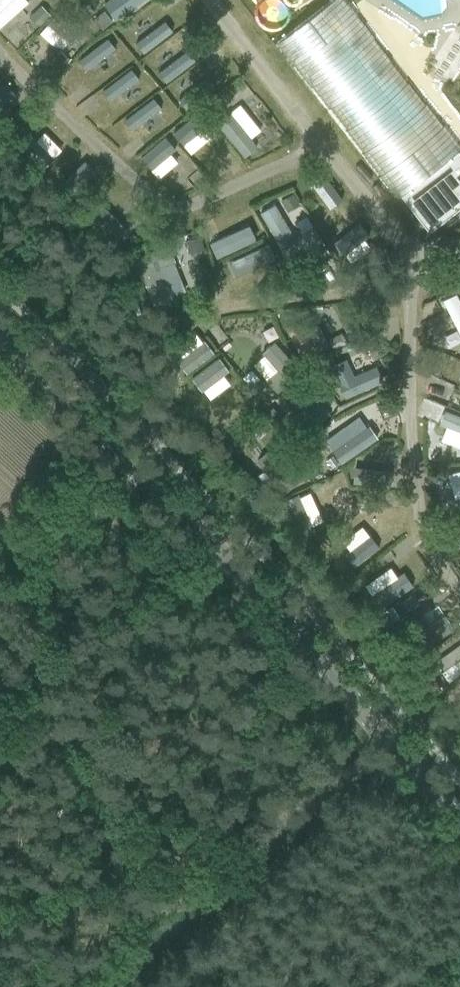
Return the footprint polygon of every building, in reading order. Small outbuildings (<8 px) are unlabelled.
[(16,47),(27,37),(18,27),(28,19),(36,28),(48,18),(33,0),(0,0),(0,28),(16,47)] [(116,19),(146,0),(103,0),(116,19)] [(275,44),(395,199),(400,195),(429,232),(459,208),(459,154),(457,150),(459,148),(459,145),(347,0),(331,0),(275,44)] [(166,18),(136,41),(144,52),(174,29),(166,18)] [(46,25),(39,36),(63,49),(69,38),(46,25)] [(86,69),(117,48),(110,37),(79,58),(86,69)] [(188,47),(160,70),(169,81),(197,58),(188,47)] [(60,51),(52,61),(61,69),(69,59),(60,51)] [(131,66),(104,90),(115,102),(142,78),(131,66)] [(190,108),(212,87),(204,79),(182,99),(190,108)] [(125,117),(134,130),(164,109),(155,97),(125,117)] [(217,121),(240,152),(265,133),(242,102),(217,121)] [(76,138),(65,128),(57,136),(47,127),(26,149),(47,169),(76,138)] [(182,141),(211,174),(222,164),(193,132),(182,141)] [(140,159),(172,194),(198,169),(166,135),(140,159)] [(292,194),(281,200),(287,211),(298,205),(292,194)] [(276,202),(261,211),(282,249),(298,240),(276,202)] [(345,213),(327,227),(345,252),(364,238),(345,213)] [(210,241),(216,257),(259,239),(252,223),(210,241)] [(200,239),(186,242),(188,252),(202,250),(200,239)] [(169,245),(136,258),(137,261),(154,306),(156,305),(171,299),(170,298),(186,292),(174,262),(175,262),(169,245)] [(234,276),(277,261),(271,245),(228,259),(234,276)] [(457,292),(442,300),(459,333),(459,298),(457,292)] [(304,315),(285,323),(297,351),(332,337),(325,320),(309,327),(304,315)] [(357,325),(346,331),(350,339),(361,332),(357,325)] [(200,334),(175,355),(189,371),(213,350),(200,334)] [(275,341),(253,361),(269,379),(291,359),(275,341)] [(201,389),(231,371),(221,355),(191,374),(201,389)] [(321,360),(310,365),(314,376),(326,371),(321,360)] [(381,382),(375,367),(353,377),(346,360),(331,367),(345,398),(381,382)] [(262,383),(253,390),(258,398),(268,391),(262,383)] [(308,408),(285,425),(300,443),(322,426),(308,408)] [(446,408),(440,423),(459,431),(459,414),(446,408)] [(273,409),(266,415),(275,426),(282,420),(273,409)] [(327,434),(336,459),(377,442),(367,418),(327,434)] [(282,494),(305,476),(280,444),(257,462),(282,494)] [(307,447),(298,453),(305,463),(314,457),(307,447)] [(308,533),(349,516),(343,503),(302,520),(308,533)] [(356,548),(346,556),(356,568),(392,539),(382,527),(374,534),(367,525),(349,540),(356,548)] [(369,581),(383,604),(416,584),(403,561),(369,581)] [(392,607),(384,612),(391,622),(399,617),(392,607)] [(410,655),(452,629),(444,616),(429,625),(423,616),(396,633),(410,655)] [(435,660),(449,681),(459,673),(459,643),(435,660)]
